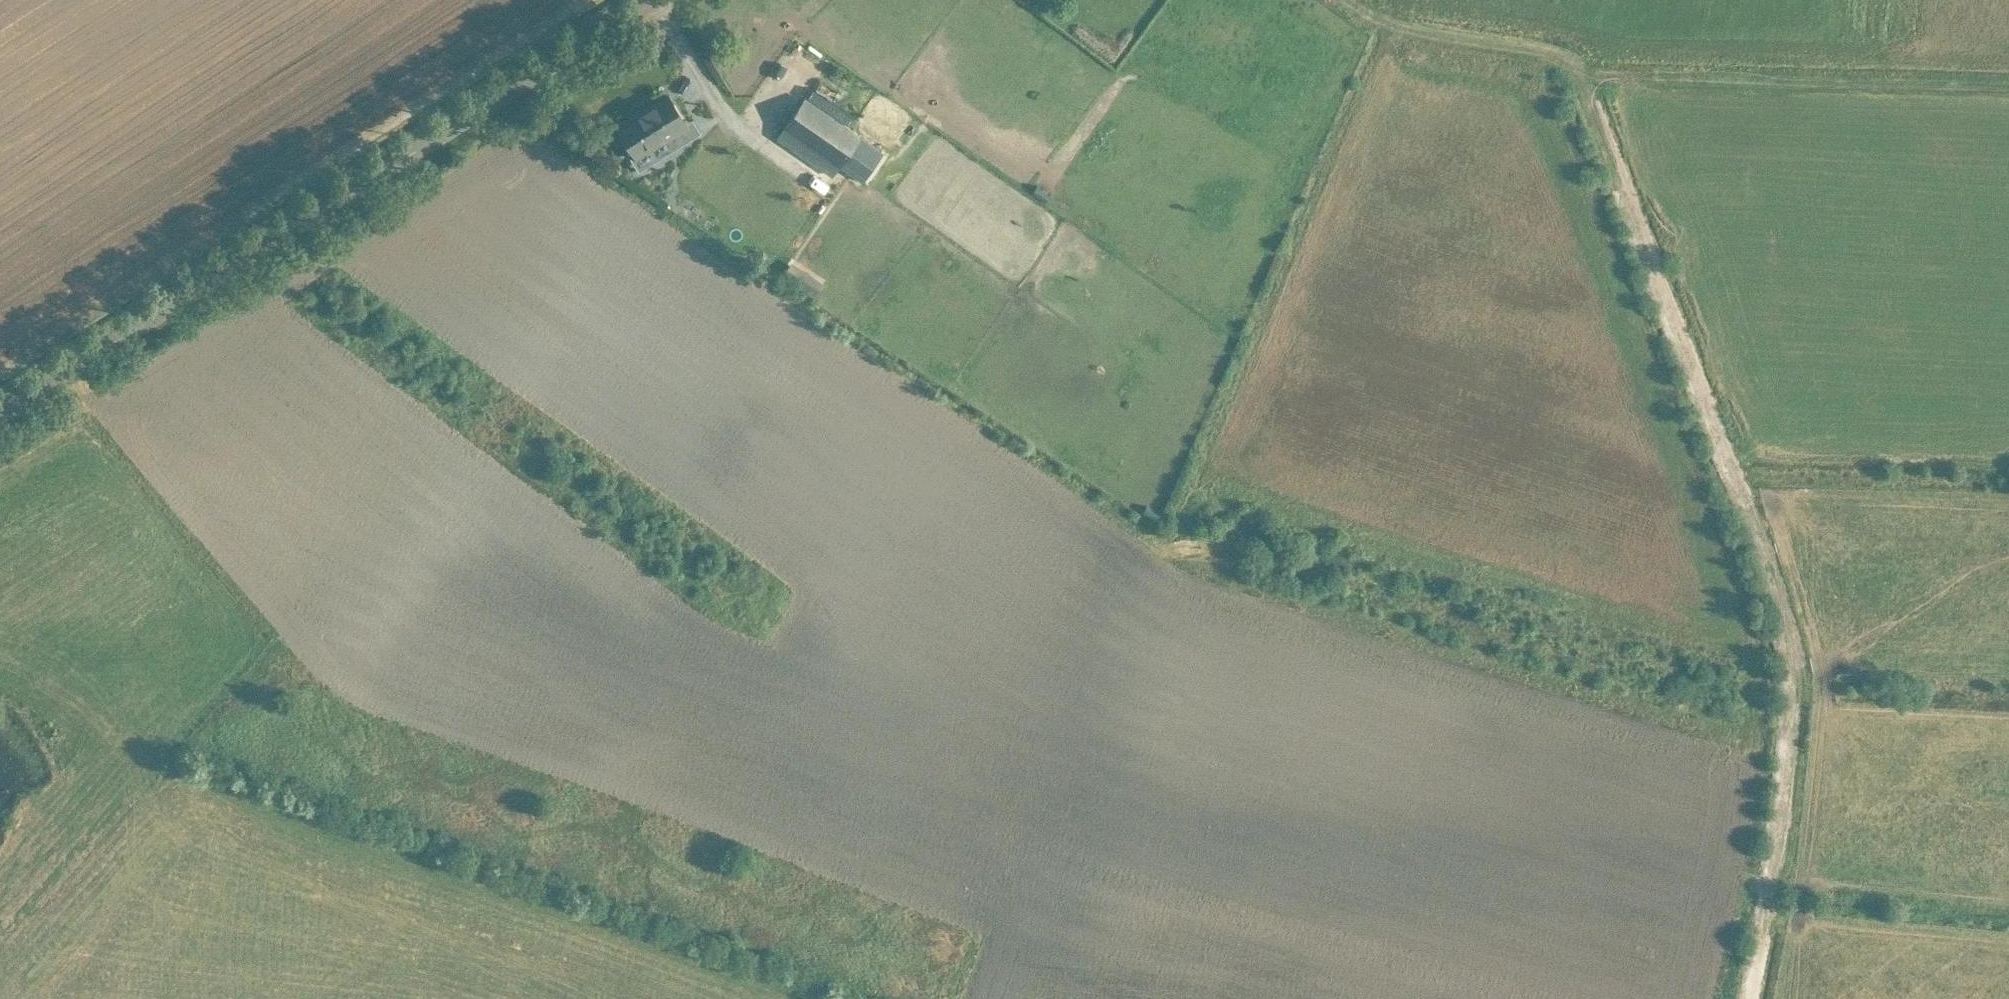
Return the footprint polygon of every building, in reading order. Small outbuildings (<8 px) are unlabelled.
[(688,125),(681,112),(670,95),(654,105),(655,107),(642,115),(640,112),(618,125),(638,157),(688,125)] [(805,99),(784,129),(836,166),(837,164),(850,173),(863,182),(885,152),(859,134),(858,136),(805,99)]
